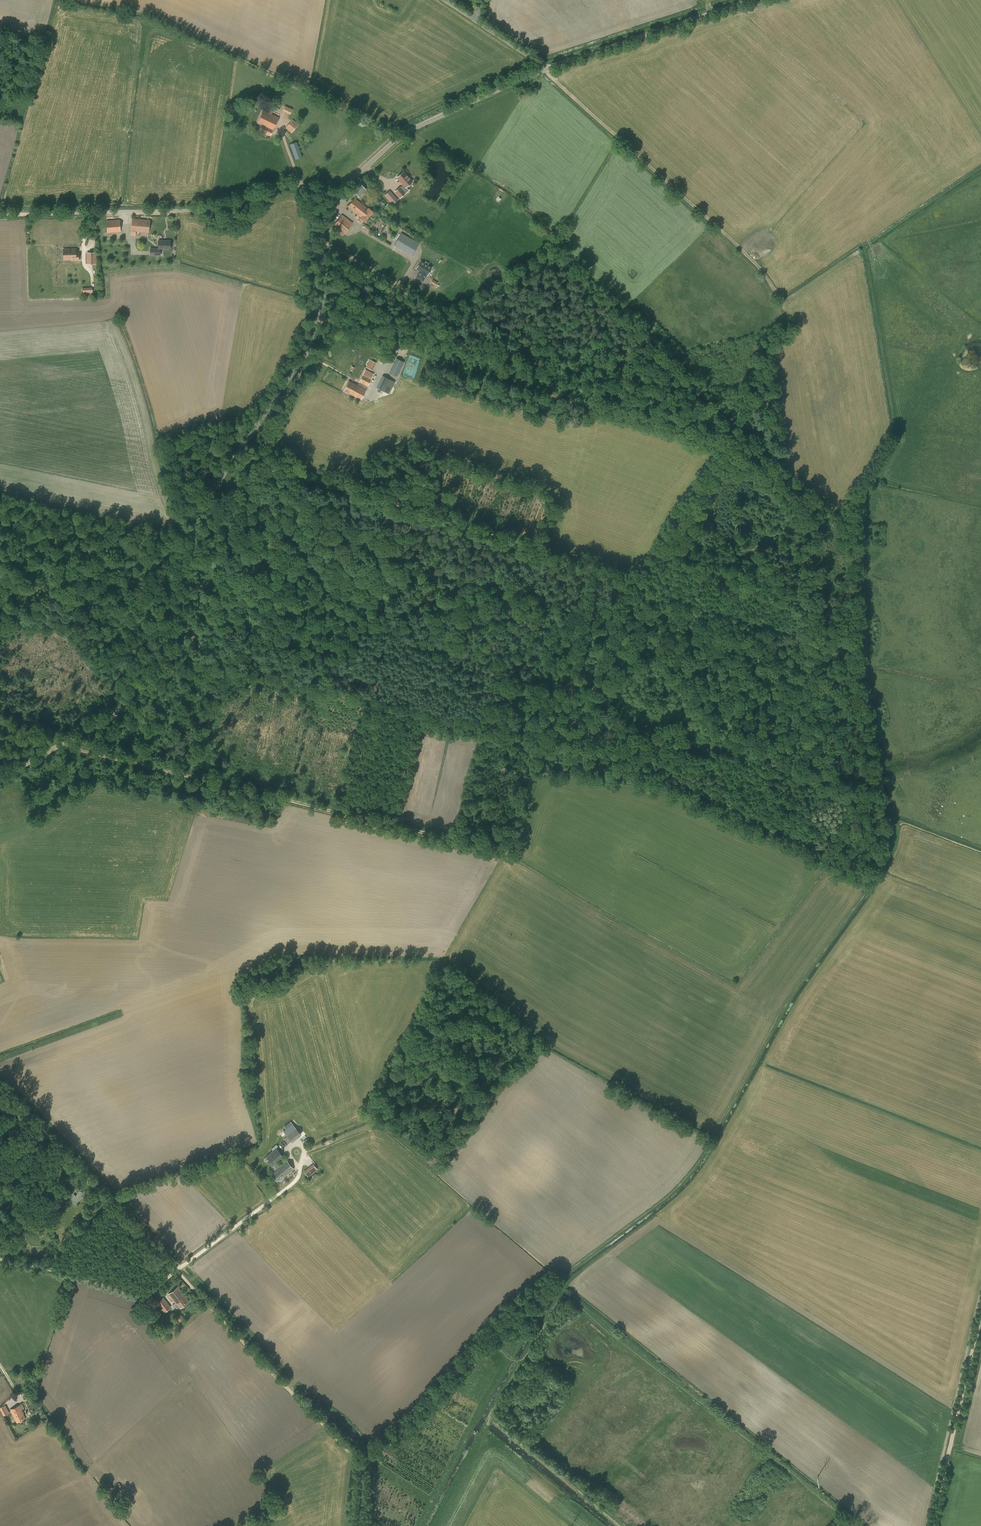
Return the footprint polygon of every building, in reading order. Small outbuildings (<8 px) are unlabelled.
[(270,136),(273,130),(278,118),(271,115),(273,111),(271,110),(269,113),(263,111),(257,123),(262,125),(259,131),(270,136)] [(306,134),(296,127),(298,124),(292,119),(285,128),(291,133),(293,131),(302,138),(306,134)] [(295,159),(302,157),(296,142),(290,144),(295,159)] [(400,186),(395,191),(401,196),(405,191),(403,189),(405,186),(412,179),(402,170),(396,177),(403,184),(400,186)] [(366,190),(372,185),(365,178),(359,183),(352,190),(359,197),(366,190)] [(384,195),(393,204),(398,199),(389,190),(384,195)] [(365,222),(373,211),(369,208),(368,209),(354,198),(348,207),(361,217),(360,218),(365,222)] [(344,234),(353,223),(342,215),(333,226),(344,234)] [(149,232),(150,220),(132,219),(131,235),(136,235),(136,231),(149,232)] [(107,233),(120,232),(120,220),(107,221),(107,233)] [(412,256),(419,243),(401,233),(394,246),(412,256)] [(158,241),(158,248),(150,248),(150,256),(160,256),(160,249),(170,249),(170,241),(158,241)] [(76,253),(76,249),(64,249),(64,257),(64,259),(69,259),(69,257),(74,257),(74,260),(79,260),(79,253),(76,253)] [(96,252),(87,252),(87,264),(97,264),(96,252)] [(422,261),(418,269),(423,271),(422,273),(421,273),(419,277),(425,281),(429,274),(429,275),(434,267),(422,261)] [(397,376),(405,362),(396,357),(389,372),(397,376)] [(347,394),(348,393),(361,399),(366,389),(362,387),(363,384),(367,387),(371,379),(374,374),(365,370),(362,375),(359,382),(357,385),(349,381),(344,391),(343,392),(344,394),(346,395),(347,394)] [(389,394),(395,382),(382,376),(377,387),(389,394)] [(273,1165),(275,1164),(284,1157),(276,1147),(266,1156),(273,1165)] [(277,1181),(278,1180),(279,1181),(280,1181),(283,1179),(283,1177),(282,1176),(283,1176),(284,1177),(294,1169),(286,1159),(278,1166),(275,1164),(273,1165),(276,1168),(277,1169),(271,1174),(277,1181)] [(79,1198),(74,1196),(71,1201),(70,1199),(66,1204),(68,1206),(73,1208),(79,1198)] [(179,1308),(189,1301),(178,1287),(168,1294),(179,1308)] [(164,1313),(171,1307),(163,1297),(156,1302),(164,1313)] [(0,1408),(0,1410),(4,1416),(9,1413),(5,1405),(0,1408)] [(16,1422),(25,1418),(19,1405),(10,1409),(16,1422)]
